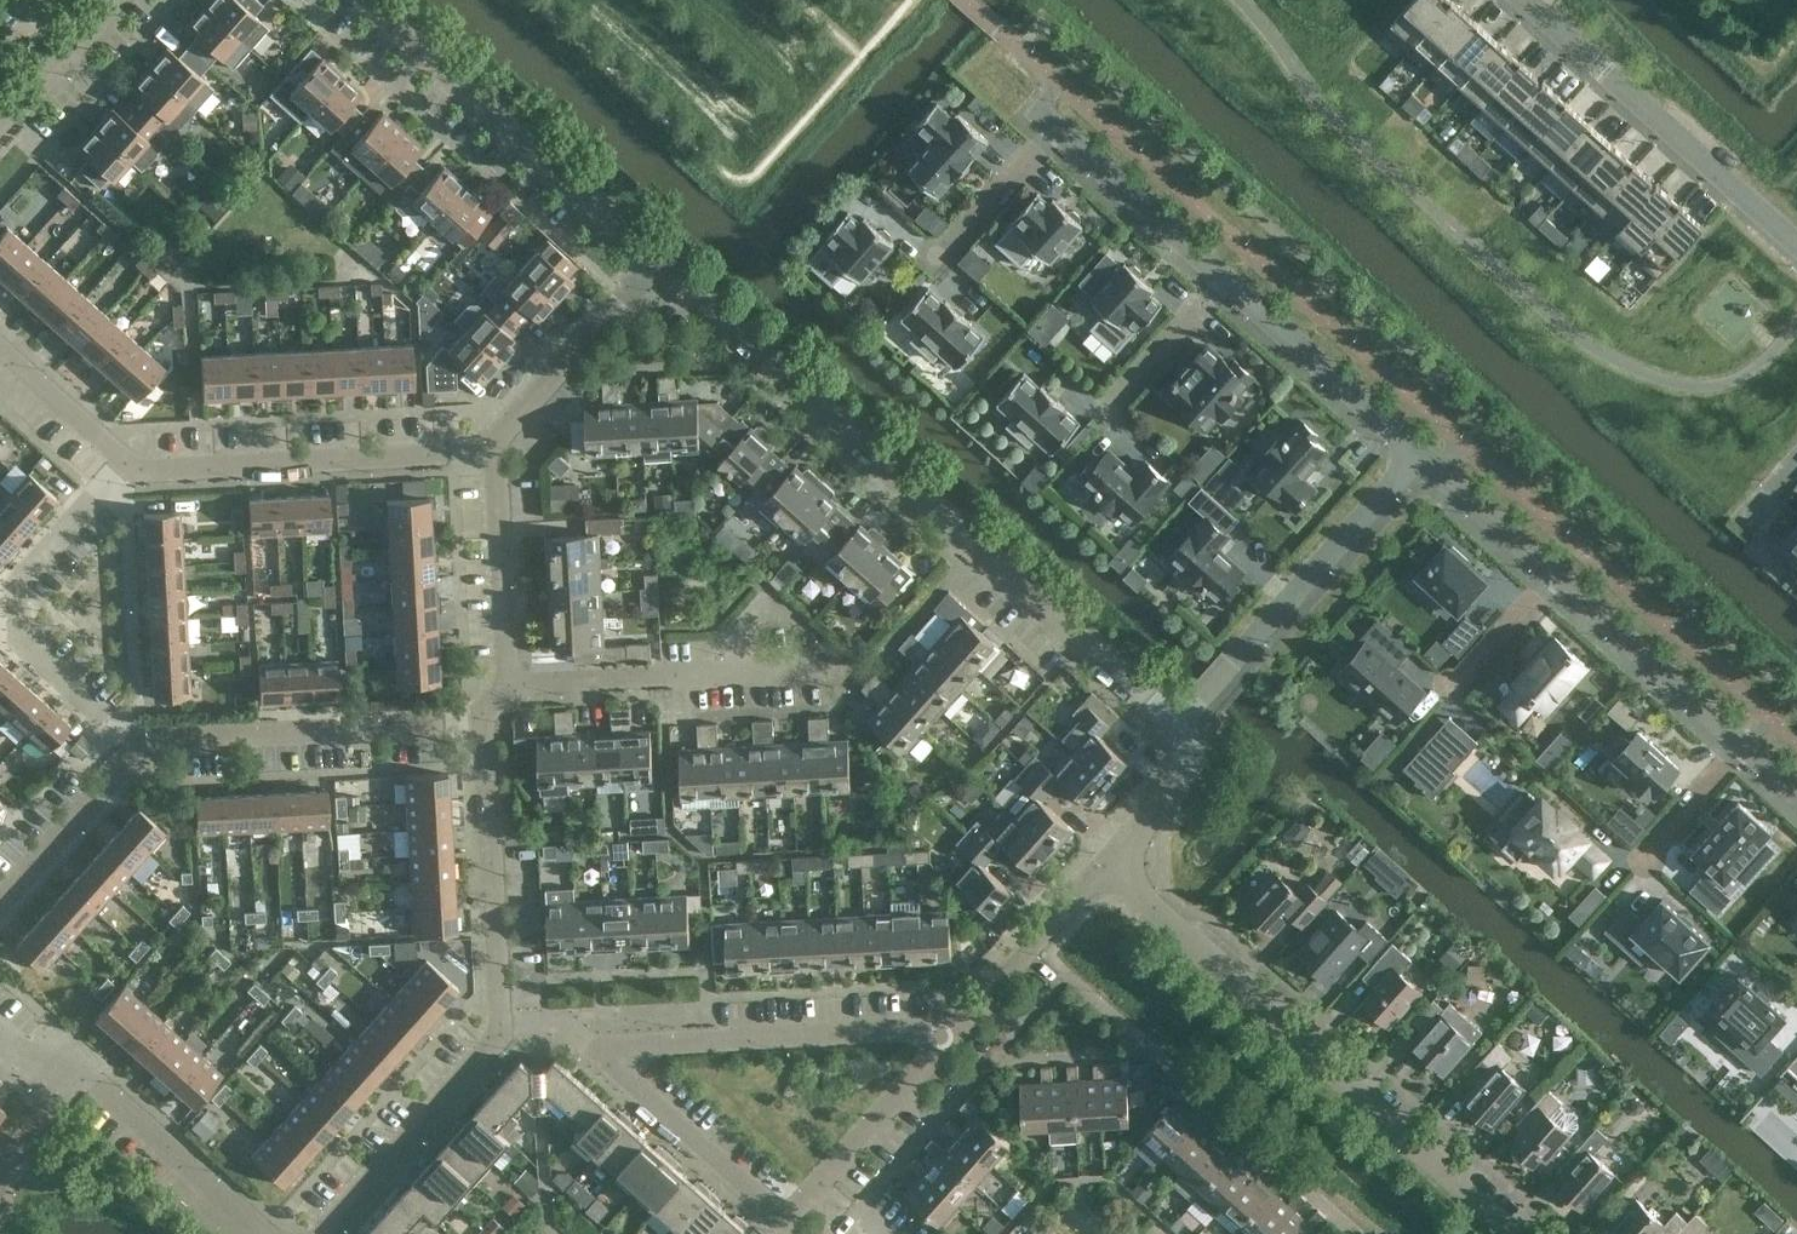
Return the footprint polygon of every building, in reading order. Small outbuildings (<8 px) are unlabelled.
[(200,7),(248,50),(267,29),(251,15),(260,5),(254,0),(207,0),(200,7)] [(1453,0),(1411,0),(1383,31),(1408,53),(1416,44),(1415,43),(1453,0)] [(1476,20),(1454,0),(1453,0),(1415,43),(1416,44),(1438,64),(1476,20)] [(248,50),(200,7),(183,27),(193,36),(184,47),(205,66),(215,55),(231,70),(248,50)] [(1460,84),(1499,41),(1476,20),(1438,64),(1460,84)] [(1483,104),(1522,61),(1499,41),(1460,84),(1483,104)] [(212,90),(196,76),(205,66),(184,47),(175,57),(164,47),(146,68),(194,110),(212,90)] [(268,94),(299,121),(311,108),(340,76),(319,57),(309,68),(299,58),(268,94)] [(1506,125),(1545,81),(1522,61),(1483,104),(1506,125)] [(194,110),(146,68),(128,88),(139,97),(130,107),(167,141),(194,110)] [(1387,92),(1396,82),(1389,75),(1380,86),(1387,92)] [(359,93),(340,76),(311,108),(330,125),(333,122),(344,132),(361,113),(350,103),(359,93)] [(1528,145),(1567,102),(1545,81),(1506,125),(1528,145)] [(1434,114),(1413,94),(1402,105),(1423,125),(1434,114)] [(975,96),(964,108),(975,118),(986,105),(975,96)] [(916,125),(933,140),(907,168),(938,195),(952,179),(953,180),(975,157),(973,155),(988,139),(958,112),(954,117),(937,102),(916,125)] [(1551,165),(1590,122),(1567,102),(1528,145),(1551,165)] [(167,141),(130,107),(121,118),(110,108),(92,128),(128,160),(140,171),(167,141)] [(255,111),(239,113),(240,128),(257,127),(255,111)] [(370,121),(361,113),(344,132),(330,148),(360,175),(400,130),(379,111),(370,121)] [(1459,130),(1450,122),(1440,133),(1448,141),(1459,130)] [(1574,186),(1613,142),(1590,122),(1551,165),(1574,186)] [(128,160),(92,128),(74,148),(85,158),(75,169),(97,188),(107,177),(110,181),(128,160)] [(420,147),(400,130),(360,175),(391,202),(421,167),(411,158),(420,147)] [(1597,206),(1635,163),(1613,142),(1574,186),(1597,206)] [(1619,226),(1658,183),(1635,163),(1597,206),(1619,226)] [(287,166),(278,176),(291,187),(300,177),(287,166)] [(431,176),(421,167),(391,202),(401,211),(425,211),(432,216),(461,184),(441,166),(431,176)] [(229,200),(202,176),(192,187),(204,197),(193,211),(209,224),(229,200)] [(302,180),(293,190),(302,198),(308,191),(308,185),(302,180)] [(1641,246),(1681,204),(1658,183),(1619,226),(1641,246)] [(481,201),(461,184),(432,216),(463,244),(483,222),(472,212),(481,201)] [(64,201),(71,193),(63,186),(57,194),(64,201)] [(1017,219),(996,242),(1022,264),(1036,249),(1050,262),(1083,224),(1080,222),(1080,215),(1074,209),(1067,210),(1053,197),(1049,202),(1038,192),(1015,217),(1017,219)] [(72,208),(79,200),(71,193),(64,201),(72,208)] [(918,216),(937,229),(946,215),(926,203),(918,216)] [(1704,225),(1681,204),(1641,246),(1633,255),(1658,277),(1704,225)] [(833,283),(847,267),(861,280),(894,243),(891,240),(891,233),(885,228),(878,228),(864,216),(860,221),(848,211),(826,236),(828,238),(807,260),(833,283)] [(492,245),(510,224),(499,214),(481,235),(492,245)] [(103,235),(110,227),(103,221),(96,229),(103,235)] [(24,245),(4,227),(0,232),(0,272),(24,245)] [(111,242),(118,234),(110,227),(103,235),(111,242)] [(364,236),(353,248),(377,269),(387,257),(364,236)] [(553,302),(571,282),(560,272),(570,262),(545,239),(517,270),(553,302)] [(971,244),(958,259),(978,277),(992,262),(971,244)] [(0,272),(0,286),(3,283),(16,294),(44,262),(24,245),(0,272)] [(142,270),(149,262),(142,255),(135,263),(142,270)] [(44,262),(16,294),(28,305),(24,310),(31,316),(63,280),(44,262)] [(150,277),(157,269),(149,262),(142,270),(150,277)] [(1091,299),(1106,312),(1092,327),(1117,350),(1137,327),(1139,329),(1162,303),(1150,293),(1155,288),(1141,276),(1141,269),(1135,264),(1128,264),(1125,262),(1091,299)] [(406,272),(396,263),(386,273),(396,283),(406,272)] [(478,290),(494,303),(515,323),(524,312),(535,322),(553,302),(517,270),(510,278),(494,272),(478,290)] [(63,280),(31,316),(38,322),(42,317),(55,329),(83,297),(63,280)] [(381,281),(370,282),(371,293),(381,292),(381,281)] [(318,285),(318,286),(318,296),(329,296),(328,284),(318,285)] [(328,284),(329,296),(339,295),(339,284),(328,284)] [(433,299),(441,290),(434,284),(426,292),(433,299)] [(934,359),(941,351),(958,366),(985,336),(968,322),(969,320),(946,299),(945,300),(929,286),(902,316),(919,331),(912,339),(934,359)] [(276,287),(265,288),(266,299),(277,298),(276,287)] [(276,287),(277,298),(287,297),(286,287),(276,287)] [(224,290),(224,301),(234,300),(234,289),(224,290)] [(224,290),(213,291),(214,302),(224,301),(224,290)] [(391,291),(381,292),(382,303),(392,302),(391,291)] [(415,303),(417,304),(419,340),(427,331),(428,332),(437,322),(436,321),(443,313),(422,294),(415,303)] [(83,297),(55,329),(67,340),(63,344),(70,351),(102,315),(83,297)] [(277,316),(277,300),(264,301),(265,316),(277,316)] [(1070,315),(1053,300),(1028,327),(1045,342),(1070,315)] [(451,320),(463,331),(499,363),(517,343),(507,334),(508,333),(507,332),(515,323),(494,303),(486,312),(475,302),(467,302),(451,320)] [(183,314),(182,304),(172,304),(173,315),(183,314)] [(183,314),(173,315),(173,325),(184,325),(183,314)] [(102,315),(70,351),(78,357),(82,353),(94,363),(122,332),(102,315)] [(166,344),(176,333),(168,326),(159,337),(166,344)] [(499,363),(463,331),(446,349),(441,345),(424,364),(425,390),(455,389),(454,371),(457,371),(462,365),(481,383),(499,363)] [(122,332),(94,363),(107,375),(103,380),(109,386),(141,349),(122,332)] [(1236,360),(1232,365),(1206,343),(1184,370),(1164,392),(1206,429),(1218,415),(1222,419),(1242,397),(1237,393),(1253,376),(1236,360)] [(409,344),(382,345),(384,394),(394,394),(393,387),(411,386),(409,344)] [(382,345),(356,347),(358,390),(375,389),(375,395),(384,394),(382,345)] [(356,347),(330,348),(332,397),(342,397),(341,391),(358,390),(356,347)] [(330,348),(304,349),(306,392),(323,391),(323,398),(332,397),(330,348)] [(141,349),(109,386),(116,392),(120,387),(133,399),(162,367),(141,349)] [(304,349),(278,351),(280,400),(289,400),(289,393),(306,392),(304,349)] [(278,351),(251,352),(254,395),(270,394),(271,401),(280,400),(278,351)] [(251,352),(225,354),(228,403),(237,402),(237,396),(254,395),(251,352)] [(225,354),(198,355),(201,398),(219,397),(219,403),(228,403),(225,354)] [(1029,444),(1036,436),(1054,452),(1080,422),(1064,407),(1065,406),(1042,385),(1041,386),(1024,372),(998,402),(1015,417),(1008,425),(1029,444)] [(669,375),(669,392),(679,392),(678,374),(669,375)] [(669,375),(657,375),(658,393),(669,392),(669,375)] [(642,400),(624,401),(622,377),(613,378),(617,456),(644,454),(642,400)] [(613,378),(602,379),(603,402),(585,403),(588,449),(588,457),(617,456),(613,378)] [(698,398),(669,399),(671,445),(672,452),(700,451),(734,416),(718,401),(698,402),(698,398)] [(669,399),(642,400),(644,454),(645,460),(672,459),(672,452),(671,445),(669,399)] [(749,429),(734,416),(700,451),(717,467),(716,468),(735,486),(737,484),(749,495),(771,470),(760,461),(774,445),(767,439),(771,436),(770,431),(762,424),(758,424),(754,428),(752,426),(749,429)] [(1073,449),(1095,424),(1089,418),(1067,443),(1073,449)] [(1266,459),(1254,473),(1296,510),(1316,488),(1303,477),(1327,450),(1314,441),(1319,435),(1302,420),(1281,443),(1277,439),(1262,455),(1266,459)] [(1201,479),(1225,451),(1213,440),(1188,467),(1201,479)] [(1136,473),(1109,449),(1099,461),(1094,457),(1079,474),(1096,490),(1092,494),(1114,514),(1118,510),(1132,522),(1169,481),(1147,461),(1136,473)] [(1230,454),(1205,480),(1232,505),(1245,491),(1231,478),(1242,466),(1230,454)] [(1051,472),(1038,460),(1021,477),(1035,490),(1051,472)] [(783,481),(771,470),(749,495),(761,506),(760,508),(780,526),(818,484),(822,480),(809,468),(805,468),(803,471),(797,465),(783,481)] [(1184,496),(1197,481),(1186,471),(1173,486),(1184,496)] [(26,474),(8,495),(36,519),(54,499),(26,474)] [(822,480),(818,484),(780,526),(781,526),(783,524),(802,542),(814,553),(836,529),(825,519),(839,503),(833,498),(834,496),(834,490),(822,480)] [(549,484),(550,508),(574,507),(573,483),(549,484)] [(1204,484),(1194,495),(1215,514),(1225,504),(1204,484)] [(327,494),(300,496),(302,532),(329,530),(327,494)] [(8,495),(0,504),(0,522),(18,539),(36,519),(8,495)] [(654,496),(655,510),(672,509),(671,495),(654,496)] [(694,495),(674,496),(675,513),(695,512),(694,495)] [(300,496),(274,497),(276,533),(302,532),(300,496)] [(274,497),(247,498),(249,535),(276,533),(274,497)] [(384,500),(386,527),(428,524),(427,507),(433,507),(433,497),(384,500)] [(190,499),(178,500),(179,511),(191,511),(190,499)] [(347,501),(336,502),(337,513),(347,512),(347,501)] [(242,518),(241,507),(231,507),(231,518),(242,518)] [(142,513),(144,540),(180,538),(179,511),(142,513)] [(593,532),(553,534),(545,535),(546,564),(600,561),(599,532),(624,531),(624,515),(593,517),(593,532)] [(1245,571),(1218,547),(1229,534),(1207,515),(1170,556),(1183,568),(1179,573),(1202,592),(1205,588),(1223,604),(1238,586),(1234,582),(1245,571)] [(0,522),(0,557),(1,558),(18,539),(0,522)] [(862,523),(847,539),(836,529),(814,553),(847,582),(883,542),(887,538),(874,526),(870,526),(868,529),(862,523)] [(428,524),(386,527),(387,553),(435,550),(435,541),(429,541),(428,524)] [(1784,541),(1786,543),(1784,545),(1796,557),(1796,527),(1784,541)] [(1130,534),(1109,557),(1121,568),(1142,545),(1130,534)] [(180,538),(144,540),(145,566),(182,564),(180,538)] [(905,562),(883,542),(847,582),(880,611),(902,587),(901,586),(912,574),(902,565),(905,562)] [(349,544),(338,544),(339,555),(349,555),(349,544)] [(1445,545),(1419,574),(1459,610),(1485,580),(1466,563),(1469,559),(1453,545),(1449,548),(1445,545)] [(244,561),(243,549),(233,551),(234,562),(244,561)] [(435,550),(387,553),(389,579),(431,576),(430,559),(436,559),(435,550)] [(349,555),(339,555),(340,565),(350,564),(349,555)] [(801,564),(790,555),(774,574),(785,583),(801,564)] [(1787,569),(1796,578),(1796,557),(1787,569)] [(244,561),(234,562),(234,571),(245,570),(244,561)] [(600,561),(546,564),(548,591),(602,588),(600,561)] [(1148,576),(1133,563),(1123,574),(1138,587),(1148,576)] [(182,564),(145,566),(147,592),(183,590),(182,564)] [(645,586),(658,585),(657,573),(644,573),(645,586)] [(245,586),(245,575),(230,576),(231,588),(245,586)] [(431,576),(389,579),(390,605),(438,602),(438,593),(432,593),(431,576)] [(279,594),(291,593),(290,582),(279,583),(279,594)] [(279,594),(279,583),(269,584),(270,594),(279,594)] [(334,594),(333,584),(322,585),(323,595),(334,594)] [(646,600),(659,599),(658,585),(645,586),(646,600)] [(602,588),(548,591),(549,619),(603,616),(602,588)] [(183,590),(147,592),(148,618),(185,616),(183,590)] [(949,590),(933,607),(937,611),(928,621),(981,669),(1001,648),(997,645),(1003,639),(988,625),(983,632),(979,629),(985,623),(949,590)] [(334,594),(323,595),(324,605),(334,604),(334,594)] [(352,596),(341,597),(342,607),(352,607),(352,596)] [(280,601),(281,611),(291,611),(291,600),(280,601)] [(281,611),(280,601),(270,601),(271,612),(281,611)] [(236,614),(247,613),(246,602),(236,603),(236,614)] [(438,602),(390,605),(392,631),(434,628),(433,611),(439,611),(438,602)] [(352,607),(342,607),(342,617),(353,617),(352,607)] [(237,623),(248,623),(247,613),(236,614),(237,623)] [(185,616),(148,618),(149,645),(186,643),(185,616)] [(603,616),(549,619),(551,648),(599,645),(600,660),(651,658),(650,641),(626,642),(627,644),(605,645),(603,616)] [(1466,616),(1444,641),(1458,654),(1481,629),(1466,616)] [(1396,666),(1412,648),(1377,617),(1359,638),(1366,644),(1342,671),(1388,712),(1395,718),(1414,697),(1408,692),(1415,684),(1396,666)] [(981,669),(928,621),(916,635),(912,631),(905,638),(918,650),(925,643),(931,648),(924,655),(963,690),(981,669)] [(434,628),(392,631),(393,657),(442,654),(441,645),(435,646),(434,628)] [(858,654),(868,643),(861,637),(853,637),(847,644),(858,654)] [(1582,665),(1584,663),(1555,637),(1546,647),(1545,647),(1526,668),(1527,669),(1517,679),(1521,682),(1501,705),(1518,720),(1538,698),(1546,705),(1548,703),(1552,707),(1565,692),(1561,689),(1569,679),(1573,683),(1587,668),(1582,665)] [(918,650),(905,638),(898,647),(911,658),(918,650)] [(186,643),(149,645),(151,671),(187,669),(186,643)] [(355,648),(344,649),(345,659),(355,659),(355,648)] [(250,675),(249,654),(239,655),(240,676),(250,675)] [(442,654),(393,657),(394,684),(437,681),(436,664),(442,664),(442,654)] [(963,690),(924,655),(906,676),(944,711),(963,690)] [(355,659),(345,659),(345,670),(356,669),(355,659)] [(336,660),(309,661),(311,697),(338,696),(336,660)] [(309,661),(283,663),(285,699),(311,697),(309,661)] [(283,663),(256,664),(259,700),(285,699),(283,663)] [(0,665),(0,684),(10,673),(0,665)] [(187,669),(151,671),(152,698),(189,696),(187,669)] [(10,673),(0,684),(0,714),(5,718),(29,691),(10,673)] [(888,684),(875,673),(868,680),(881,692),(888,684)] [(944,711),(906,676),(887,697),(926,731),(944,711)] [(881,692),(868,680),(861,688),(874,700),(881,692)] [(48,708),(29,691),(5,718),(24,735),(48,708)] [(1119,716),(1092,691),(1073,711),(1081,718),(1062,740),(1074,750),(1114,786),(1133,764),(1101,736),(1119,716)] [(926,731),(887,697),(868,718),(902,748),(903,747),(908,751),(926,731)] [(1628,726),(1640,713),(1621,697),(1610,710),(1628,726)] [(622,724),(621,706),(610,707),(611,724),(622,724)] [(622,724),(631,723),(631,706),(621,706),(622,724)] [(68,726),(48,708),(24,735),(44,753),(68,726)] [(566,727),(565,709),(555,710),(555,727),(566,727)] [(566,727),(576,726),(575,709),(565,709),(566,727)] [(820,733),(819,716),(808,717),(809,734),(820,733)] [(829,733),(829,716),(819,716),(820,733),(829,733)] [(764,737),(763,719),(752,720),(753,737),(764,737)] [(774,736),(773,719),(763,719),(764,737),(774,736)] [(708,740),(707,722),(696,723),(697,740),(708,740)] [(718,739),(717,722),(707,722),(708,740),(718,739)] [(1549,767),(1576,737),(1564,725),(1536,756),(1549,767)] [(651,728),(622,730),(625,783),(626,791),(654,789),(651,728)] [(1374,766),(1397,741),(1381,728),(1364,747),(1366,749),(1361,755),(1374,766)] [(622,730),(595,732),(598,785),(625,783),(622,730)] [(1655,792),(1678,766),(1674,762),(1667,756),(1668,755),(1650,739),(1649,740),(1639,730),(1630,740),(1622,734),(1608,750),(1638,777),(1634,781),(1648,794),(1652,790),(1655,792)] [(595,732),(567,733),(570,786),(598,785),(595,732)] [(570,793),(566,733),(538,735),(541,795),(570,793)] [(1434,733),(1403,768),(1416,780),(1435,758),(1449,770),(1461,757),(1434,733)] [(80,736),(68,749),(80,760),(92,747),(80,736)] [(849,738),(820,740),(823,793),(852,792),(849,738)] [(820,740),(792,741),(796,795),(823,793),(820,740)] [(792,741),(764,743),(768,796),(796,795),(792,741)] [(764,743),(737,745),(740,798),(768,796),(764,743)] [(737,745),(709,746),(712,799),(740,798),(737,745)] [(711,778),(709,746),(680,748),(684,808),(712,806),(711,778)] [(1037,754),(1026,766),(1049,786),(1059,775),(1094,807),(1114,786),(1074,750),(1055,771),(1037,754)] [(1039,797),(1049,786),(1026,766),(1016,777),(1024,784),(1005,805),(1016,815),(1056,851),(1075,829),(1039,797)] [(446,773),(403,775),(405,802),(448,800),(446,773)] [(325,789),(298,791),(300,827),(327,825),(325,789)] [(298,791),(273,792),(275,828),(300,827),(298,791)] [(178,801),(177,792),(163,792),(164,802),(178,801)] [(273,792),(247,794),(249,830),(275,828),(273,792)] [(346,794),(346,802),(358,802),(358,793),(346,794)] [(247,794),(221,795),(223,831),(249,830),(247,794)] [(221,795),(194,796),(196,833),(223,831),(221,795)] [(345,795),(334,795),(335,806),(345,805),(345,795)] [(1551,805),(1543,798),(1518,826),(1519,827),(1514,832),(1530,846),(1535,841),(1544,849),(1539,854),(1555,868),(1559,863),(1561,864),(1571,853),(1594,874),(1609,857),(1571,823),(1572,822),(1552,804),(1551,805)] [(448,800),(405,802),(406,828),(449,826),(448,800)] [(1770,829),(1739,801),(1693,851),(1714,869),(1707,877),(1704,874),(1691,888),(1717,911),(1730,897),(1714,883),(1721,876),(1725,879),(1747,854),(1759,865),(1774,849),(1762,838),(1770,829)] [(365,803),(348,804),(348,819),(365,818),(365,803)] [(1646,825),(1621,804),(1608,819),(1633,840),(1646,825)] [(345,805),(335,806),(335,816),(346,816),(345,805)] [(137,807),(119,828),(147,852),(165,832),(137,807)] [(665,828),(665,813),(631,815),(631,830),(665,828)] [(978,819),(968,831),(991,851),(1001,840),(1037,872),(1056,851),(1016,815),(997,836),(978,819)] [(1307,825),(1298,817),(1285,831),(1294,839),(1307,825)] [(449,826),(406,828),(407,854),(450,852),(449,826)] [(147,852),(119,828),(102,847),(129,872),(147,852)] [(542,829),(542,838),(561,836),(560,828),(542,829)] [(714,851),(713,829),(685,831),(685,832),(707,852),(714,851)] [(991,851),(968,831),(958,842),(976,859),(957,880),(998,917),(1017,895),(981,862),(991,851)] [(670,850),(669,837),(656,838),(657,851),(670,850)] [(657,851),(656,838),(642,839),(643,851),(657,851)] [(741,850),(741,838),(716,839),(717,851),(741,850)] [(601,854),(614,853),(613,840),(600,841),(601,854)] [(601,854),(600,841),(587,842),(587,854),(601,854)] [(1345,855),(1356,865),(1369,851),(1358,841),(1345,855)] [(557,844),(543,844),(544,857),(558,857),(557,844)] [(129,872),(102,847),(84,866),(112,891),(129,872)] [(348,847),(337,848),(338,858),(348,857),(348,847)] [(918,862),(930,861),(930,848),(917,849),(918,862)] [(1410,879),(1375,848),(1364,860),(1377,872),(1375,874),(1397,894),(1410,879)] [(918,862),(917,849),(889,851),(890,864),(904,863),(918,862)] [(890,864),(889,851),(862,852),(863,865),(863,879),(871,878),(870,865),(875,865),(890,864)] [(450,852),(407,854),(408,880),(452,878),(450,852)] [(863,865),(862,852),(848,854),(833,854),(833,867),(849,866),(863,865)] [(807,868),(806,855),(792,856),(793,869),(807,868)] [(819,868),(819,855),(818,855),(806,855),(807,868),(819,868)] [(358,857),(348,857),(338,858),(338,868),(359,867),(358,857)] [(751,871),(750,858),(736,859),(737,872),(751,871)] [(764,870),(763,858),(750,858),(751,871),(764,870)] [(112,891),(84,866),(67,886),(94,911),(112,891)] [(1330,869),(1314,886),(1309,882),(1299,893),(1278,873),(1247,907),(1274,932),(1291,913),(1303,925),(1344,881),(1330,869)] [(181,882),(192,881),(191,870),(180,871),(181,882)] [(452,878),(408,880),(410,906),(453,904),(452,878)] [(217,879),(206,880),(207,895),(217,894),(217,879)] [(94,911),(67,886),(49,905),(77,930),(94,911)] [(547,888),(547,901),(550,954),(577,952),(577,954),(579,953),(576,899),(575,899),(574,886),(547,888)] [(1570,914),(1580,924),(1606,895),(1596,886),(1570,914)] [(688,893),(659,895),(662,948),(691,947),(690,938),(691,938),(688,893)] [(659,895),(632,896),(635,950),(662,948),(659,895)] [(264,896),(254,897),(254,908),(264,907),(264,896)] [(632,896),(604,898),(607,952),(635,950),(632,896)] [(604,898),(576,899),(579,953),(607,952),(604,898)] [(1710,941),(1662,898),(1660,900),(1661,900),(1643,920),(1627,906),(1606,929),(1623,945),(1635,932),(1678,972),(1680,974),(1710,941)] [(333,911),(344,910),(343,899),(332,900),(333,911)] [(919,900),(893,902),(896,966),(924,964),(921,901),(920,901),(919,900)] [(950,909),(925,910),(925,901),(921,901),(924,964),(953,962),(950,909)] [(892,912),(866,914),(869,967),(896,966),(893,902),(891,902),(892,912)] [(168,919),(171,921),(183,933),(190,925),(183,918),(190,910),(182,903),(168,919)] [(453,904),(410,906),(411,933),(454,931),(453,904)] [(77,930),(49,905),(32,925),(60,949),(77,930)] [(307,918),(317,918),(317,907),(306,908),(307,918)] [(307,918),(306,908),(296,909),(296,919),(307,918)] [(1371,960),(1390,938),(1369,920),(1361,929),(1339,909),(1300,953),(1330,980),(1358,949),(1371,960)] [(255,921),(254,910),(243,911),(244,922),(255,921)] [(255,921),(265,921),(265,910),(254,910),(255,921)] [(334,921),(345,921),(344,910),(333,911),(334,921)] [(201,925),(212,924),(211,913),(201,914),(201,925)] [(866,914),(838,915),(841,969),(869,967),(866,914)] [(841,969),(838,915),(810,917),(813,970),(841,969)] [(810,917),(782,918),(785,972),(813,970),(810,917)] [(782,918),(754,920),(757,974),(785,972),(782,918)] [(754,920),(725,922),(711,923),(713,956),(727,955),(728,975),(757,974),(754,920)] [(60,949),(32,925),(14,945),(41,970),(60,949)] [(334,928),(334,939),(345,938),(345,927),(334,928)] [(142,952),(149,944),(141,937),(134,945),(142,952)] [(1454,940),(1438,958),(1452,971),(1469,953),(1454,940)] [(389,952),(389,942),(368,943),(368,954),(389,952)] [(1390,1025),(1421,991),(1401,972),(1412,959),(1393,942),(1372,965),(1385,977),(1363,1001),(1390,1025)] [(142,952),(134,945),(127,953),(135,960),(142,952)] [(222,953),(215,946),(207,955),(215,961),(222,953)] [(1586,952),(1582,957),(1579,961),(1587,968),(1591,964),(1595,960),(1586,952)] [(222,953),(215,961),(223,968),(230,960),(222,953)] [(425,959),(407,979),(439,1008),(457,988),(425,959)] [(1481,971),(1476,960),(1461,967),(1466,978),(1481,971)] [(330,980),(337,972),(329,965),(322,972),(330,980)] [(330,980),(322,972),(315,980),(323,987),(330,980)] [(1786,1016),(1739,974),(1738,974),(1709,1006),(1742,1036),(1732,1047),(1761,1072),(1782,1049),(1768,1036),(1786,1016)] [(114,983),(106,976),(99,985),(107,992),(114,983)] [(439,1008),(407,979),(389,999),(421,1027),(439,1008)] [(262,1004),(270,995),(254,981),(246,989),(262,1004)] [(99,985),(92,992),(100,999),(107,992),(99,985)] [(122,985),(94,1016),(114,1034),(142,1003),(122,985)] [(1537,995),(1525,1009),(1539,1022),(1552,1008),(1537,995)] [(1445,1074),(1473,1041),(1442,1013),(1446,1008),(1434,997),(1414,1020),(1425,1030),(1412,1045),(1445,1074)] [(421,1027),(389,999),(372,1018),(404,1047),(421,1027)] [(142,1003),(114,1034),(134,1052),(162,1020),(142,1003)] [(294,1003),(287,1012),(295,1019),(302,1011),(294,1003)] [(74,1026),(81,1018),(73,1010),(65,1018),(74,1026)] [(1689,1021),(1677,1010),(1659,1031),(1671,1041),(1689,1021)] [(295,1019),(287,1012),(280,1019),(288,1027),(295,1019)] [(404,1047),(372,1018),(355,1038),(386,1066),(404,1047)] [(162,1020),(134,1052),(153,1069),(181,1038),(162,1020)] [(181,1038),(153,1069),(172,1087),(201,1055),(181,1038)] [(386,1066),(355,1038),(337,1057),(369,1086),(386,1066)] [(1491,1127),(1526,1088),(1502,1067),(1514,1054),(1498,1040),(1476,1066),(1487,1075),(1463,1102),(1491,1127)] [(267,1050),(259,1042),(252,1050),(260,1058),(267,1050)] [(260,1058),(252,1050),(245,1058),(253,1065),(260,1058)] [(201,1055),(172,1087),(193,1105),(221,1073),(201,1055)] [(369,1086),(337,1057),(320,1076),(352,1105),(369,1086)] [(557,1060),(555,1059),(546,1070),(548,1115),(551,1112),(566,1118),(583,1134),(609,1106),(557,1059),(557,1060)] [(1120,1076),(1104,1077),(1099,1077),(1102,1123),(1129,1122),(1127,1076),(1149,1074),(1148,1059),(1119,1061),(1120,1076)] [(1094,1077),(1078,1078),(1073,1079),(1077,1140),(1078,1140),(1077,1125),(1102,1123),(1099,1077),(1104,1077),(1104,1061),(1093,1062),(1094,1077)] [(523,1063),(522,1062),(476,1113),(504,1138),(519,1121),(512,1115),(522,1104),(536,1116),(534,1085),(539,1084),(538,1069),(532,1069),(523,1062),(523,1063)] [(1068,1079),(1052,1080),(1047,1080),(1049,1126),(1050,1141),(1077,1140),(1073,1079),(1078,1078),(1078,1063),(1067,1064),(1068,1079)] [(1022,1128),(1049,1126),(1047,1080),(1052,1080),(1051,1065),(1041,1065),(1042,1081),(1020,1082),(1022,1128)] [(1775,1082),(1796,1101),(1796,1100),(1796,1086),(1783,1073),(1775,1082)] [(352,1105),(320,1076),(302,1096),(334,1125),(352,1105)] [(1559,1092),(1568,1083),(1561,1077),(1552,1086),(1559,1092)] [(232,1089),(224,1081),(217,1089),(225,1097),(232,1089)] [(1512,1145),(1532,1163),(1534,1165),(1541,1156),(1547,1161),(1572,1133),(1551,1115),(1563,1101),(1548,1088),(1517,1123),(1525,1131),(1512,1145)] [(225,1097),(217,1089),(210,1097),(218,1105),(225,1097)] [(1153,1108),(1162,1115),(1144,1134),(1134,1146),(1154,1164),(1195,1118),(1199,1122),(1209,1111),(1201,1103),(1190,1115),(1174,1101),(1173,1102),(1165,1094),(1153,1108)] [(334,1125),(302,1096),(285,1115),(317,1144),(334,1125)] [(979,1109),(967,1098),(960,1106),(972,1116),(961,1128),(958,1132),(992,1162),(1010,1142),(976,1112),(979,1109)] [(219,1116),(205,1104),(197,1112),(211,1124),(219,1116)] [(609,1106),(583,1134),(578,1140),(596,1156),(631,1117),(623,1110),(619,1114),(609,1106)] [(504,1138),(476,1113),(467,1123),(462,1119),(455,1128),(493,1163),(511,1143),(504,1138)] [(317,1144),(285,1115),(267,1135),(299,1163),(317,1144)] [(631,1117),(596,1156),(616,1175),(647,1140),(634,1129),(639,1124),(631,1117)] [(958,1132),(961,1128),(950,1118),(943,1125),(954,1136),(944,1148),(940,1151),(975,1182),(992,1162),(958,1132)] [(1195,1118),(1154,1164),(1155,1164),(1165,1153),(1183,1170),(1214,1136),(1218,1140),(1228,1128),(1220,1121),(1210,1132),(1199,1122),(1195,1118)] [(1593,1153),(1608,1137),(1597,1127),(1560,1168),(1571,1178),(1558,1192),(1568,1201),(1571,1198),(1583,1208),(1615,1172),(1593,1153)] [(493,1163),(455,1128),(448,1135),(452,1140),(441,1152),(475,1183),(493,1163)] [(299,1163),(267,1135),(249,1155),(281,1184),(299,1163)] [(1214,1136),(1183,1170),(1173,1181),(1193,1199),(1196,1196),(1234,1154),(1238,1157),(1248,1145),(1240,1138),(1229,1150),(1218,1140),(1214,1136)] [(940,1151),(944,1148),(932,1137),(925,1145),(937,1156),(927,1167),(923,1171),(957,1201),(975,1182),(940,1151)] [(647,1140),(616,1175),(636,1192),(671,1153),(663,1146),(659,1151),(647,1140)] [(1711,1144),(1699,1157),(1722,1178),(1733,1166),(1711,1144)] [(475,1183),(441,1152),(431,1163),(427,1159),(419,1168),(458,1202),(475,1183)] [(671,1153),(636,1192),(656,1210),(686,1175),(675,1165),(679,1160),(671,1153)] [(1238,1157),(1234,1154),(1196,1196),(1215,1213),(1253,1171),(1257,1174),(1267,1162),(1260,1156),(1249,1168),(1238,1157)] [(923,1171),(927,1167),(915,1157),(908,1165),(919,1175),(905,1191),(939,1222),(957,1201),(923,1171)] [(1051,1165),(1041,1165),(1041,1169),(1046,1174),(1051,1173),(1051,1165)] [(458,1202),(419,1168),(413,1175),(417,1179),(406,1192),(433,1217),(440,1222),(458,1202)] [(560,1170),(552,1178),(562,1187),(569,1179),(560,1170)] [(1215,1213),(1214,1214),(1217,1217),(1225,1207),(1242,1223),(1273,1189),(1276,1192),(1287,1180),(1279,1173),(1269,1185),(1257,1174),(1253,1171),(1215,1213)] [(686,1175),(656,1210),(675,1227),(710,1188),(702,1180),(698,1185),(686,1175)] [(525,1178),(519,1185),(530,1194),(536,1188),(525,1178)] [(582,1185),(572,1196),(583,1205),(593,1194),(582,1185)] [(675,1227),(682,1233),(704,1233),(725,1210),(714,1200),(719,1195),(710,1188),(675,1227)] [(1242,1223),(1235,1231),(1238,1233),(1267,1233),(1292,1206),(1296,1209),(1307,1198),(1299,1191),(1288,1202),(1276,1192),(1273,1189),(1242,1223)] [(412,1227),(419,1233),(433,1217),(406,1192),(368,1233),(406,1233),(412,1227)] [(502,1205),(514,1216),(525,1203),(513,1192),(502,1205)] [(1664,1233),(1677,1233),(1689,1221),(1677,1211),(1666,1224),(1637,1198),(1608,1231),(1611,1233),(1657,1233),(1660,1231),(1664,1233)] [(597,1199),(588,1209),(598,1218),(607,1208),(597,1199)] [(1765,1199),(1755,1209),(1775,1228),(1785,1217),(1765,1199)] [(1012,1217),(1019,1209),(1013,1203),(1006,1211),(1012,1217)] [(1267,1233),(1304,1233),(1312,1225),(1315,1227),(1326,1215),(1318,1208),(1308,1220),(1296,1209),(1292,1206),(1267,1233)] [(704,1233),(740,1233),(750,1224),(741,1216),(737,1220),(725,1210),(704,1233)] [(1708,1223),(1696,1212),(1689,1221),(1677,1233),(1699,1233),(1708,1223)] [(503,1228),(505,1226),(492,1215),(483,1225),(493,1233),(498,1233),(503,1228)] [(992,1233),(997,1233),(1003,1226),(995,1219),(986,1229),(992,1233)] [(483,1225),(476,1233),(493,1233),(483,1225)]
